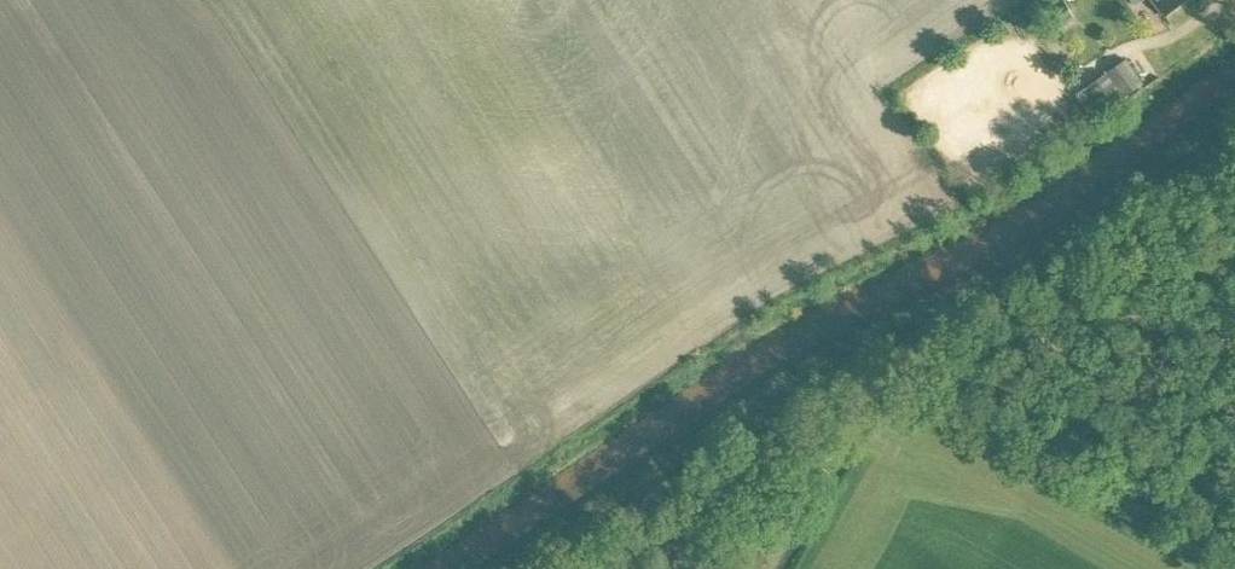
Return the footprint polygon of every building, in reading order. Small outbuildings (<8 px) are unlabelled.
[(1165,17),(1188,0),(1152,0),(1165,17)] [(1103,111),(1140,83),(1123,60),(1085,88),(1103,111)]
